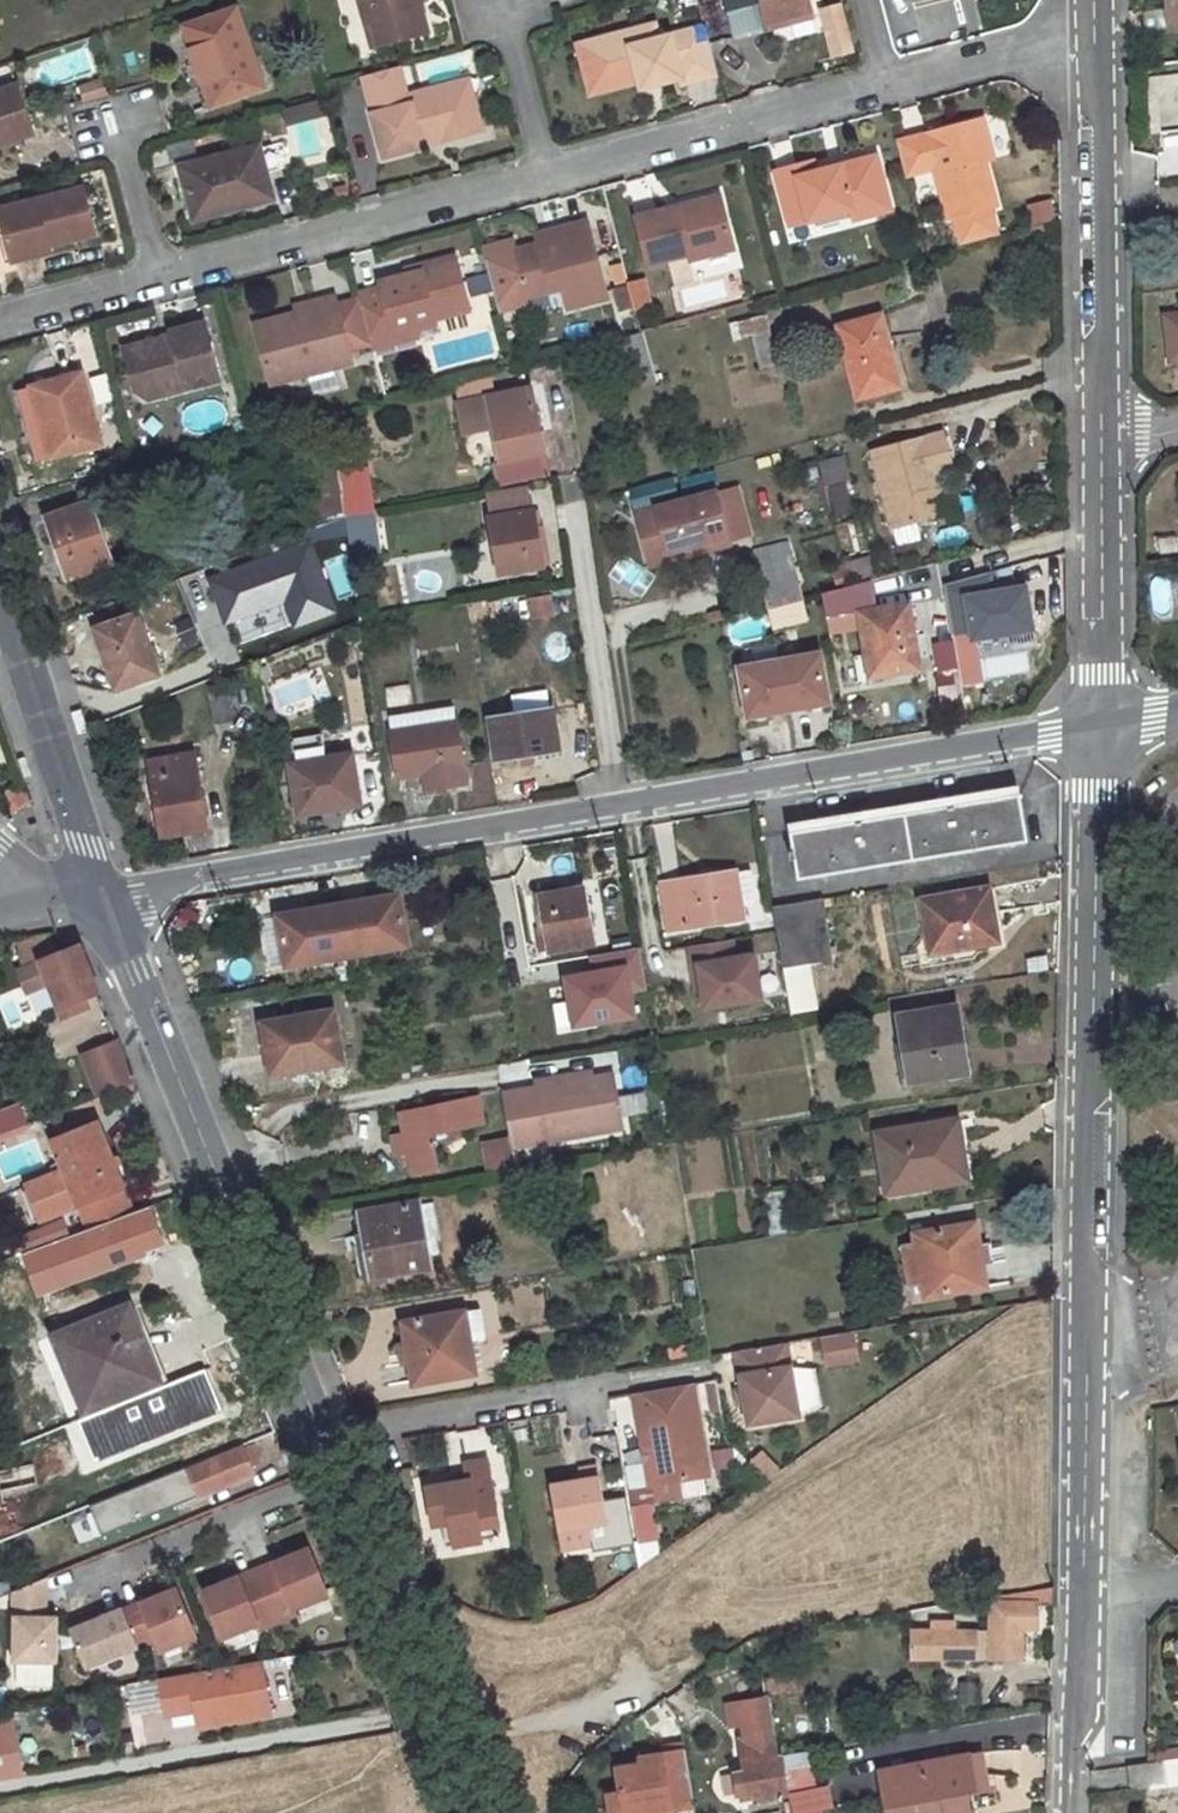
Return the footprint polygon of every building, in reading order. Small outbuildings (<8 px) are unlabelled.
[(420,0),(361,0),(368,24),(375,22),(382,44),(429,31),(420,0)] [(725,0),(707,0),(701,2),(706,25),(709,34),(732,28),(725,0)] [(732,28),(734,37),(771,27),(769,21),(812,9),(809,0),(725,0),(732,28)] [(913,10),(951,0),(910,0),(913,10)] [(1167,10),(1170,10),(1172,29),(1177,28),(1177,0),(1165,0),(1167,10)] [(771,27),(814,16),(812,9),(769,21),(771,27)] [(1167,10),(1146,12),(1149,32),(1172,29),(1170,10),(1167,10)] [(236,11),(185,28),(214,106),(265,89),(236,11)] [(368,24),(375,46),(382,44),(375,22),(368,24)] [(709,34),(706,25),(660,37),(656,23),(596,39),(608,83),(638,75),(639,79),(658,74),(660,80),(681,74),(683,83),(719,73),(709,34)] [(608,83),(596,39),(579,43),(592,94),(640,81),(639,79),(638,75),(608,83)] [(400,66),(363,76),(385,157),(425,146),(423,140),(482,125),(470,79),(408,96),(400,66)] [(640,81),(641,84),(660,80),(658,74),(639,79),(640,81)] [(107,77),(78,85),(82,102),(111,94),(107,77)] [(19,87),(0,93),(0,145),(33,134),(19,87)] [(324,100),(286,109),(301,168),(338,159),(324,100)] [(986,159),(981,140),(989,137),(984,117),(898,140),(907,174),(937,165),(951,216),(957,215),(965,244),(1000,234),(992,205),(998,204),(986,159)] [(986,159),(995,157),(989,137),(981,140),(986,159)] [(260,147),(182,168),(187,190),(195,188),(203,218),(273,200),(260,147)] [(880,164),(878,154),(843,164),(845,172),(880,164)] [(814,172),(811,161),(798,164),(801,176),(814,172)] [(798,164),(775,170),(790,224),(850,208),(852,218),(892,207),(880,164),(845,172),(843,164),(814,172),(801,176),(798,164)] [(0,211),(0,216),(9,253),(48,243),(48,247),(94,235),(83,188),(0,211)] [(719,195),(681,205),(683,214),(721,204),(719,195)] [(1046,202),(1028,204),(1030,230),(1048,229),(1046,202)] [(721,204),(683,214),(695,258),(732,248),(721,204)] [(676,206),(635,217),(647,264),(688,254),(689,259),(695,258),(683,214),(679,215),(676,206)] [(537,245),(511,251),(523,298),(562,288),(567,309),(606,298),(586,221),(554,230),(556,239),(537,245)] [(554,230),(534,235),(537,245),(556,239),(554,230)] [(2,254),(5,266),(50,253),(48,247),(48,243),(9,253),(2,254)] [(361,298),(372,340),(396,334),(394,327),(412,322),(415,329),(434,324),(433,319),(468,310),(454,258),(418,267),(420,272),(408,276),(381,283),(383,289),(360,295),(361,298)] [(418,267),(407,270),(408,276),(420,272),(418,267)] [(621,313),(652,305),(646,279),(614,287),(621,313)] [(372,340),(361,298),(337,305),(335,296),(316,300),(317,302),(319,308),(297,314),(256,324),(272,383),(353,363),(349,350),(373,344),(372,340)] [(317,302),(295,307),(297,314),(319,308),(317,302)] [(1165,315),(1169,361),(1177,360),(1177,314),(1165,315)] [(879,317),(838,328),(857,398),(898,388),(879,317)] [(373,344),(374,348),(416,336),(415,329),(412,322),(394,327),(396,334),(372,340),(373,344)] [(220,380),(205,324),(167,334),(168,337),(171,345),(159,348),(157,340),(122,349),(133,386),(156,380),(161,396),(220,380)] [(614,339),(627,386),(654,379),(641,332),(614,339)] [(168,337),(157,340),(159,348),(171,345),(168,337)] [(78,375),(28,388),(40,430),(28,433),(35,461),(97,445),(78,375)] [(135,394),(146,400),(161,396),(156,380),(133,386),(135,394)] [(488,381),(455,387),(457,398),(490,392),(488,381)] [(529,388),(457,404),(464,433),(493,427),(500,461),(543,452),(529,388)] [(943,432),(872,451),(893,528),(936,516),(925,477),(935,475),(953,470),(943,432)] [(844,457),(820,460),(828,518),(852,515),(844,457)] [(339,466),(309,470),(317,527),(327,523),(333,564),(366,559),(354,469),(340,471),(339,466)] [(925,477),(936,516),(946,514),(935,475),(925,477)] [(715,491),(727,538),(750,532),(738,485),(715,491)] [(715,491),(634,513),(644,547),(663,542),(666,553),(707,542),(709,549),(729,544),(727,538),(715,491)] [(88,502),(46,518),(68,579),(111,565),(88,502)] [(532,512),(489,519),(498,573),(542,566),(532,512)] [(861,524),(841,527),(845,553),(865,550),(861,524)] [(648,565),(709,549),(707,542),(666,553),(663,542),(644,547),(648,565)] [(756,556),(759,570),(788,562),(785,548),(756,556)] [(846,584),(872,581),(869,559),(843,563),(846,584)] [(788,562),(759,570),(769,606),(775,628),(805,620),(788,562)] [(1031,637),(1027,577),(948,582),(952,642),(1031,637)] [(524,599),(526,621),(551,618),(548,595),(524,599)] [(907,605),(858,613),(869,676),(918,668),(907,605)] [(135,615),(93,630),(114,690),(157,675),(135,615)] [(734,667),(746,724),(831,706),(819,649),(734,667)] [(233,684),(207,687),(212,725),(230,723),(228,703),(235,702),(233,684)] [(454,706),(388,716),(398,777),(424,773),(427,788),(466,782),(454,706)] [(549,707),(487,716),(494,759),(556,751),(549,707)] [(320,736),(285,740),(288,763),(322,758),(320,736)] [(193,754),(148,761),(160,836),(205,829),(193,754)] [(322,758),(288,763),(295,808),(336,802),(336,809),(358,805),(350,754),(322,758)] [(1018,794),(790,832),(798,879),(1026,843),(1018,794)] [(680,885),(663,888),(670,930),(743,918),(739,896),(755,894),(751,869),(680,880),(680,885)] [(988,888),(921,900),(931,954),(998,942),(988,888)] [(582,890),(539,898),(549,953),(592,944),(582,890)] [(400,896),(316,910),(318,918),(280,924),(286,966),(407,946),(400,896)] [(822,899),(773,907),(783,968),(791,1014),(817,1010),(809,963),(833,959),(822,899)] [(316,910),(278,916),(280,924),(318,918),(316,910)] [(733,939),(687,945),(695,1013),(762,1004),(756,952),(735,955),(733,939)] [(97,994),(78,947),(40,963),(17,971),(26,994),(48,984),(58,1010),(60,1009),(64,1017),(73,1013),(70,1005),(97,994)] [(568,1031),(637,1023),(633,994),(645,993),(640,949),(588,955),(590,972),(561,976),(568,1031)] [(79,1002),(70,1005),(73,1013),(82,1010),(79,1002)] [(955,1007),(899,1016),(911,1083),(966,1074),(955,1007)] [(332,1012),(296,1018),(298,1025),(265,1030),(272,1075),(341,1063),(332,1012)] [(296,1018),(264,1024),(265,1030),(298,1025),(296,1018)] [(81,1057),(98,1098),(134,1085),(117,1044),(81,1057)] [(593,1073),(557,1080),(558,1086),(594,1079),(593,1073)] [(557,1080),(537,1085),(538,1090),(503,1096),(511,1140),(513,1150),(623,1129),(613,1076),(594,1079),(558,1086),(557,1080)] [(477,1099),(400,1115),(404,1135),(394,1138),(397,1153),(409,1151),(413,1172),(436,1168),(430,1135),(482,1125),(477,1099)] [(0,1111),(0,1135),(27,1124),(19,1103),(0,1111)] [(956,1120),(877,1133),(887,1192),(916,1188),(915,1182),(957,1176),(952,1145),(960,1144),(956,1120)] [(122,1188),(98,1126),(54,1143),(64,1168),(26,1184),(41,1219),(79,1205),(122,1188)] [(511,1140),(485,1145),(491,1175),(517,1170),(513,1150),(511,1140)] [(88,1229),(132,1213),(122,1188),(79,1205),(88,1229)] [(418,1203),(360,1213),(371,1277),(430,1267),(418,1203)] [(53,1223),(59,1239),(68,1236),(69,1236),(63,1220),(53,1223)] [(974,1223),(914,1234),(916,1245),(922,1283),(924,1297),(983,1287),(974,1223)] [(37,1248),(52,1242),(46,1226),(31,1232),(37,1248)] [(916,1245),(901,1248),(907,1286),(922,1283),(916,1245)] [(130,1307),(55,1338),(86,1410),(160,1381),(130,1307)] [(479,1309),(463,1312),(468,1340),(483,1338),(479,1309)] [(463,1312),(402,1323),(413,1384),(474,1373),(468,1340),(463,1312)] [(824,1340),(828,1363),(858,1358),(854,1334),(824,1340)] [(787,1343),(736,1351),(747,1425),(798,1416),(791,1368),(787,1343)] [(791,1368),(798,1416),(821,1406),(816,1371),(791,1368)] [(690,1384),(634,1393),(637,1413),(643,1412),(651,1461),(645,1462),(649,1485),(706,1475),(690,1384)] [(637,1413),(645,1462),(651,1461),(643,1412),(637,1413)] [(241,1446),(186,1468),(198,1497),(253,1474),(250,1466),(259,1462),(252,1446),(243,1450),(241,1446)] [(759,1452),(747,1467),(768,1483),(780,1468),(759,1452)] [(496,1525),(485,1461),(464,1465),(467,1481),(426,1488),(432,1525),(440,1523),(449,1522),(453,1546),(478,1541),(476,1528),(496,1525)] [(38,1484),(33,1463),(0,1470),(0,1482),(2,1491),(38,1484)] [(604,1524),(595,1467),(577,1470),(579,1481),(549,1486),(558,1551),(588,1546),(585,1526),(604,1524)] [(4,1503),(40,1496),(38,1484),(2,1491),(4,1503)] [(656,1537),(654,1506),(630,1507),(632,1538),(656,1537)] [(86,1507),(66,1518),(80,1545),(100,1534),(86,1507)] [(104,1534),(111,1552),(177,1525),(170,1507),(104,1534)] [(440,1523),(444,1547),(453,1546),(449,1522),(440,1523)] [(478,1541),(498,1538),(496,1525),(476,1528),(478,1541)] [(308,1548),(256,1569),(277,1621),(295,1614),(293,1608),(328,1594),(308,1548)] [(256,1569),(203,1591),(222,1637),(257,1623),(259,1629),(277,1621),(256,1569)] [(46,1577),(12,1591),(11,1663),(58,1664),(59,1616),(38,1616),(38,1609),(45,1606),(46,1577)] [(956,1622),(932,1622),(932,1633),(911,1632),(911,1659),(1022,1659),(1021,1628),(1037,1628),(1037,1605),(1055,1605),(1056,1587),(990,1599),(990,1632),(956,1632),(956,1622)] [(176,1589),(124,1610),(138,1644),(155,1636),(160,1650),(196,1636),(176,1589)] [(123,1608),(70,1629),(86,1666),(138,1645),(138,1644),(124,1610),(123,1608)] [(262,1661),(160,1679),(165,1710),(195,1705),(199,1727),(271,1714),(262,1661)] [(126,1684),(126,1715),(157,1715),(156,1683),(126,1684)] [(746,1772),(735,1774),(739,1793),(757,1790),(757,1800),(789,1793),(784,1757),(780,1757),(769,1698),(728,1705),(732,1726),(743,1724),(746,1739),(740,1740),(745,1765),(751,1764),(752,1771),(746,1772)] [(21,1774),(12,1722),(0,1724),(0,1778),(21,1774)] [(661,1754),(662,1761),(640,1765),(616,1769),(620,1793),(623,1812),(641,1812),(669,1809),(670,1812),(696,1809),(686,1750),(661,1754)] [(981,1753),(967,1756),(974,1794),(987,1791),(981,1753)] [(661,1754),(640,1757),(640,1765),(662,1761),(661,1754)] [(914,1806),(943,1801),(946,1812),(969,1812),(967,1796),(974,1794),(967,1756),(879,1771),(887,1812),(915,1812),(914,1806)] [(1129,1766),(1131,1791),(1149,1788),(1153,1812),(1177,1812),(1177,1759),(1129,1766)] [(812,1766),(793,1769),(798,1791),(817,1788),(812,1766)] [(757,1790),(739,1793),(742,1803),(757,1800),(757,1790)] [(608,1795),(611,1812),(623,1812),(620,1793),(608,1795)]
